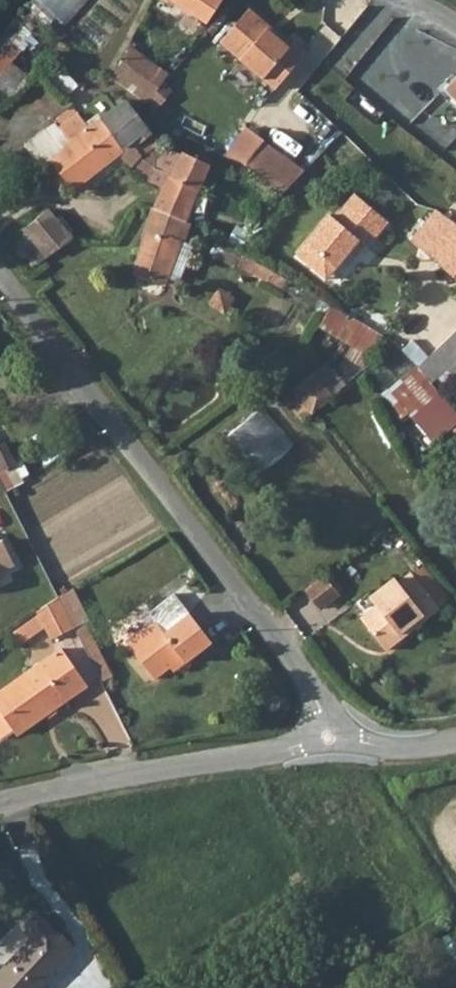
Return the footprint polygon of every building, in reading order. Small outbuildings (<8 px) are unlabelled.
[(91,0),(40,0),(70,25),(91,0)] [(185,9),(208,24),(219,7),(226,11),(234,2),(230,0),(171,0),(185,9)] [(250,8),(220,43),(274,89),(307,51),(294,40),(289,46),(270,30),(273,27),(250,8)] [(14,95),(30,71),(20,65),(40,33),(15,17),(0,40),(0,85),(14,95)] [(114,77),(128,89),(149,59),(137,51),(114,77)] [(162,69),(149,59),(128,89),(146,103),(159,87),(152,82),(162,69)] [(445,90),(455,101),(455,79),(445,90)] [(45,173),(66,199),(110,163),(149,129),(127,101),(92,127),(80,113),(62,129),(57,123),(26,149),(45,173)] [(265,140),(245,165),(284,194),(306,171),(265,140)] [(142,146),(130,172),(150,182),(162,154),(142,146)] [(176,147),(162,154),(150,182),(165,190),(156,211),(189,226),(210,167),(176,147)] [(327,283),(337,271),(351,254),(359,244),(366,249),(368,251),(389,224),(355,197),(334,221),(330,218),(297,259),(327,283)] [(439,209),(412,243),(455,281),(455,222),(439,209)] [(156,211),(141,256),(136,275),(167,287),(189,226),(156,211)] [(51,259),(72,237),(52,214),(16,237),(33,258),(42,250),(51,259)] [(366,249),(359,244),(351,254),(357,260),(366,249)] [(360,359),(374,337),(329,310),(315,332),(360,359)] [(419,372),(433,388),(455,365),(455,334),(419,372)] [(433,388),(419,372),(413,365),(384,389),(431,443),(447,428),(455,420),(455,415),(433,388)] [(334,401),(313,382),(295,400),(316,419),(334,401)] [(267,406),(234,433),(266,471),(299,444),(267,406)] [(447,428),(455,438),(455,420),(447,428)] [(0,446),(0,457),(6,470),(21,463),(10,441),(0,446)] [(16,566),(2,540),(0,542),(0,574),(16,566)] [(391,653),(443,613),(414,577),(402,586),(398,581),(372,601),(379,609),(366,619),(391,653)] [(341,597),(328,580),(310,593),(324,610),(341,597)] [(76,630),(61,599),(38,614),(52,642),(76,630)] [(157,679),(171,668),(185,657),(188,662),(189,663),(215,643),(193,615),(169,634),(160,624),(132,646),(157,679)] [(89,689),(64,653),(0,698),(0,711),(0,712),(15,732),(19,738),(89,689)] [(188,662),(185,657),(171,668),(175,672),(188,662)] [(0,712),(0,739),(2,742),(15,732),(0,712)] [(123,720),(105,722),(109,745),(127,742),(123,720)] [(75,949),(36,916),(24,932),(33,939),(0,980),(0,987),(42,987),(75,949)]
